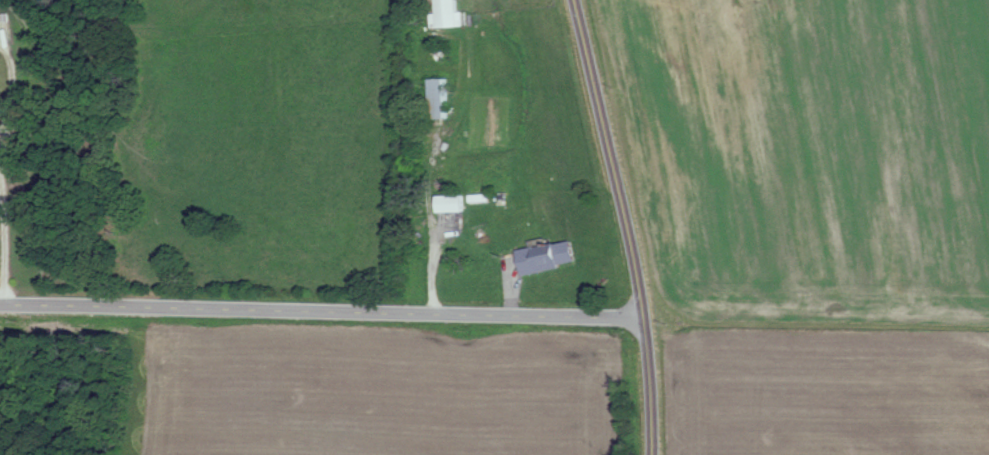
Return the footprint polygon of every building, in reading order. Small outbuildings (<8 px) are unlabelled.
[(461,28),(460,0),(433,0),(434,29),(461,28)] [(449,120),(448,80),(432,80),(432,120),(449,120)] [(467,214),(466,196),(458,197),(458,191),(450,191),(450,197),(440,197),(440,214),(467,214)] [(524,274),(579,267),(576,243),(521,251),(524,274)]
